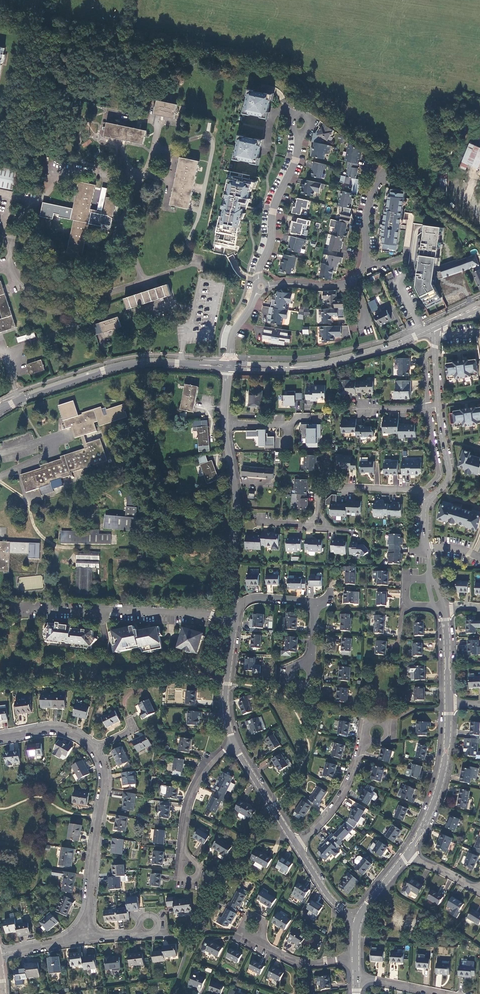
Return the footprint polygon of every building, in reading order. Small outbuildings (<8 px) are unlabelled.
[(258,88),(251,87),(245,112),(246,113),(262,116),(267,94),(261,93),(257,92),(258,88)] [(172,103),(157,100),(155,114),(175,118),(177,106),(178,105),(172,103)] [(333,131),(319,121),(317,126),(319,127),(317,131),(319,132),(316,136),(321,139),(323,139),(326,140),(327,140),(329,137),(332,136),(333,131)] [(147,130),(108,122),(105,136),(144,144),(147,130)] [(236,158),(253,162),(257,140),(241,136),(240,137),(235,157),(236,158)] [(330,146),(314,143),(312,149),(310,148),(310,155),(324,160),(325,154),(328,154),(330,146)] [(461,161),(466,163),(479,169),(479,148),(468,143),(461,161)] [(362,153),(350,144),(347,148),(344,161),(347,162),(357,164),(358,161),(358,159),(360,160),(362,153)] [(199,161),(180,157),(171,205),(189,209),(191,199),(193,192),(195,183),(197,171),(198,166),(199,161)] [(325,165),(313,162),(312,167),(313,167),(311,176),(321,179),(323,170),(324,170),(325,165)] [(357,164),(347,162),(346,166),(348,167),(346,177),(356,179),(359,174),(358,169),(357,168),(358,164),(357,164)] [(0,168),(0,188),(14,191),(18,172),(0,168)] [(346,177),(341,176),(339,182),(352,185),(351,193),(357,195),(360,180),(356,179),(346,177)] [(215,242),(235,246),(238,231),(236,231),(238,224),(239,224),(243,209),(242,209),(242,205),(247,206),(250,199),(248,198),(249,191),(251,192),(254,183),(244,181),(244,182),(238,181),(238,180),(229,178),(227,187),(229,187),(226,198),(227,198),(226,206),(225,205),(222,216),(221,216),(215,242)] [(321,184),(306,180),(305,185),(300,184),(299,189),(302,189),(301,194),(313,197),(314,192),(319,193),(321,184)] [(477,180),(468,202),(479,206),(479,203),(479,181),(477,180)] [(60,214),(59,217),(74,220),(76,220),(69,255),(77,257),(74,268),(80,269),(82,258),(80,257),(87,223),(90,224),(102,226),(102,224),(111,225),(111,228),(112,220),(108,219),(109,216),(113,216),(117,199),(107,197),(104,212),(103,214),(92,212),(92,209),(91,209),(96,185),(89,183),(81,182),(75,209),(74,208),(44,202),(41,216),(48,218),(49,215),(54,216),(55,213),(60,214)] [(406,191),(392,189),(391,196),(390,196),(388,210),(386,210),(385,221),(381,220),(380,224),(379,228),(381,228),(380,235),(384,236),(383,243),(384,243),(383,251),(397,253),(406,191)] [(351,193),(341,191),(338,206),(350,208),(352,199),(350,198),(351,193)] [(309,201),(297,198),(296,204),(295,204),(292,213),(301,215),(302,209),(307,210),(309,201)] [(350,208),(338,206),(339,214),(340,214),(339,221),(347,223),(352,224),(353,219),(351,216),(351,215),(350,213),(351,209),(350,208)] [(291,229),(290,234),(296,235),(296,234),(301,235),(303,229),(306,230),(307,225),(309,225),(310,221),(298,218),(297,222),(291,221),(289,229),(291,229)] [(339,221),(331,219),(329,226),(335,228),(333,235),(343,237),(346,238),(348,231),(347,231),(348,228),(346,227),(347,223),(339,221)] [(74,220),(67,255),(69,255),(76,220),(74,220)] [(87,223),(80,257),(82,258),(90,224),(87,223)] [(417,286),(426,306),(441,299),(433,284),(435,276),(438,277),(439,279),(479,265),(478,262),(472,262),(472,257),(456,262),(456,261),(440,266),(442,271),(439,272),(435,272),(441,228),(425,226),(423,240),(421,240),(420,244),(423,245),(419,270),(417,270),(416,275),(418,275),(417,286)] [(333,235),(332,235),(328,249),(337,251),(340,252),(340,248),(341,249),(343,242),(342,242),(343,237),(333,235)] [(305,240),(289,236),(288,241),(289,242),(287,250),(299,253),(301,248),(302,245),(304,245),(305,240)] [(328,249),(324,248),(323,254),(326,254),(325,259),(327,259),(326,264),(337,267),(338,267),(339,262),(341,263),(342,258),(336,256),(337,251),(328,249)] [(296,258),(283,255),(281,264),(282,265),(281,267),(280,267),(279,272),(284,274),(285,272),(291,273),(292,268),(294,269),(296,258)] [(326,264),(321,263),(320,268),(321,268),(319,277),(331,279),(333,271),(336,272),(337,267),(326,264)] [(387,281),(394,278),(392,272),(385,274),(387,281)] [(381,273),(370,277),(372,281),(380,277),(380,278),(383,277),(381,273)] [(6,296),(3,286),(1,281),(0,281),(0,311),(2,318),(0,319),(0,332),(16,327),(14,321),(6,296)] [(124,298),(128,309),(171,295),(167,284),(137,294),(124,298)] [(283,292),(281,290),(278,292),(277,291),(277,293),(273,295),(276,298),(275,300),(271,299),(270,307),(285,310),(286,302),(290,303),(292,294),(283,292)] [(334,309),(343,309),(343,299),(335,299),(335,296),(336,296),(336,290),(330,291),(321,291),(321,299),(325,299),(327,301),(327,304),(334,304),(334,309)] [(441,299),(426,306),(428,308),(442,301),(441,299)] [(376,304),(370,306),(373,312),(379,310),(376,304)] [(303,319),(303,315),(309,315),(309,307),(298,306),(298,319),(303,319)] [(270,307),(269,307),(268,315),(272,315),(271,323),(282,325),(283,318),(286,319),(288,310),(285,310),(270,307)] [(334,309),(318,309),(318,315),(321,315),(322,321),(331,321),(331,316),(337,316),(337,318),(344,317),(343,309),(334,309)] [(387,310),(375,315),(379,325),(384,323),(385,324),(386,323),(386,322),(391,319),(387,310)] [(118,317),(94,325),(97,335),(113,330),(122,327),(118,317)] [(340,326),(319,327),(319,342),(327,342),(328,341),(334,341),(334,337),(341,337),(340,326)] [(288,331),(265,327),(264,332),(263,332),(262,338),(268,339),(268,343),(283,345),(284,341),(289,342),(289,336),(287,336),(288,331)] [(18,343),(36,337),(34,332),(16,338),(18,343)] [(397,358),(394,359),(394,363),(397,363),(397,369),(396,370),(396,374),(398,376),(408,375),(408,367),(409,367),(409,358),(397,358)] [(468,360),(453,362),(445,363),(447,374),(447,376),(447,379),(455,378),(459,378),(466,378),(466,377),(470,377),(470,376),(477,375),(477,371),(476,365),(476,361),(475,361),(475,359),(468,360)] [(28,364),(27,364),(30,374),(44,370),(41,360),(28,364)] [(350,380),(340,380),(340,385),(341,385),(341,389),(338,392),(343,397),(346,394),(349,394),(349,396),(356,396),(356,393),(355,382),(355,381),(350,382),(350,380)] [(363,382),(355,382),(356,393),(361,393),(361,392),(367,392),(368,393),(372,393),(373,392),(373,381),(367,381),(366,380),(363,380),(363,382)] [(411,380),(397,381),(397,383),(395,383),(396,391),(394,391),(395,398),(399,397),(399,399),(410,399),(410,393),(411,393),(411,380)] [(198,388),(186,385),(181,410),(194,413),(198,388)] [(325,385),(313,385),(313,388),(306,388),(306,399),(310,399),(310,401),(313,401),(315,399),(318,400),(319,397),(325,397),(325,385)] [(262,391),(250,391),(249,406),(262,407),(262,391)] [(295,391),(288,391),(288,395),(282,395),(282,400),(285,400),(285,405),(291,405),(291,407),(295,407),(295,405),(296,405),(296,400),(302,400),(302,393),(295,393),(295,391)] [(78,438),(97,432),(94,423),(98,422),(100,427),(128,418),(126,412),(125,412),(124,411),(127,410),(125,404),(107,410),(106,408),(102,409),(101,407),(82,414),(83,415),(79,416),(74,401),(59,406),(66,430),(74,427),(78,438)] [(453,411),(453,413),(449,413),(450,424),(454,423),(455,426),(462,425),(462,426),(466,425),(466,426),(474,425),(473,424),(477,424),(477,423),(479,423),(479,407),(475,408),(475,407),(460,409),(460,410),(453,411)] [(347,419),(341,420),(341,432),(350,432),(356,432),(356,425),(356,421),(350,421),(350,418),(347,418),(347,419)] [(388,419),(383,419),(383,433),(398,433),(398,424),(398,419),(393,419),(393,420),(388,420),(388,419)] [(207,421),(193,422),(193,428),(197,427),(199,452),(210,451),(208,427),(207,421)] [(309,424),(301,424),(301,430),(302,430),(302,439),(306,439),(306,444),(318,444),(318,439),(321,439),(320,424),(312,424),(312,428),(309,428),(309,424)] [(403,424),(398,424),(398,433),(399,439),(403,439),(403,437),(416,436),(416,432),(415,430),(414,424),(408,425),(407,424),(403,424)] [(366,425),(356,425),(356,432),(356,437),(361,437),(361,439),(365,439),(368,436),(373,436),(373,432),(371,430),(371,427),(366,427),(366,425)] [(257,430),(247,431),(247,436),(260,436),(260,446),(275,445),(274,437),(268,437),(268,434),(266,434),(266,429),(259,429),(260,430),(257,430)] [(61,457),(62,459),(41,466),(42,469),(21,476),(26,493),(52,485),(51,482),(71,476),(72,477),(74,477),(72,473),(91,467),(91,466),(93,465),(94,466),(108,461),(105,451),(102,452),(98,440),(87,444),(88,448),(61,457)] [(470,455),(470,452),(463,450),(458,466),(465,468),(464,470),(478,474),(479,472),(479,458),(470,455)] [(206,455),(198,458),(201,465),(200,465),(207,484),(219,480),(212,461),(208,462),(206,455)] [(316,456),(305,455),(304,470),(314,470),(314,462),(316,461),(316,456)] [(340,466),(343,469),(357,469),(356,459),(352,459),(352,456),(343,456),(343,458),(339,458),(339,466),(340,466)] [(368,458),(360,458),(360,472),(361,472),(362,473),(365,473),(365,472),(369,472),(369,474),(374,474),(374,461),(368,461),(368,458)] [(390,463),(384,463),(384,473),(386,474),(389,474),(390,474),(392,474),(393,475),(398,474),(398,461),(391,461),(390,463)] [(406,462),(401,462),(402,475),(407,475),(407,474),(413,474),(413,475),(419,475),(421,471),(421,470),(422,470),(422,467),(421,467),(421,462),(415,462),(413,461),(406,461),(406,462)] [(264,468),(243,466),(242,476),(273,478),(274,469),(265,468),(264,468)] [(307,480),(296,479),(296,485),(295,485),(295,489),(296,489),(295,493),(296,494),(306,494),(306,490),(308,490),(308,484),(307,483),(307,480)] [(306,499),(306,494),(296,494),(296,498),(297,498),(297,502),(295,503),(295,507),(297,509),(306,509),(306,503),(307,503),(307,499),(306,499)] [(351,500),(347,500),(347,503),(346,514),(351,514),(351,512),(355,512),(356,513),(359,514),(360,512),(361,501),(351,501),(351,500)] [(448,521),(449,519),(468,524),(467,526),(477,529),(479,520),(479,511),(474,509),(472,509),(472,511),(452,505),(453,503),(451,503),(444,501),(443,501),(442,501),(438,518),(448,521)] [(383,515),(388,515),(388,514),(388,504),(384,504),(382,502),(380,502),(379,502),(377,503),(376,504),(374,504),(373,515),(379,515),(380,516),(383,516),(383,515)] [(398,502),(393,502),(393,504),(388,504),(388,514),(392,515),(392,516),(395,516),(396,515),(402,515),(402,504),(399,504),(398,502)] [(347,503),(342,503),(342,504),(336,504),(336,503),(331,503),(330,504),(329,514),(330,515),(335,516),(336,515),(342,515),(342,516),(346,516),(347,503)] [(137,518),(106,516),(104,529),(135,531),(137,518)] [(90,532),(61,532),(61,544),(111,544),(111,535),(99,535),(99,531),(90,531),(90,532)] [(266,534),(262,534),(262,537),(261,547),(272,547),(272,550),(279,551),(279,535),(275,535),(275,533),(267,533),(266,534)] [(401,535),(390,534),(389,540),(388,540),(388,545),(389,545),(389,549),(401,549),(401,545),(403,545),(403,538),(401,538),(401,535)] [(251,536),(246,536),(246,550),(261,551),(262,537),(257,536),(257,537),(251,537),(251,536)] [(290,539),(287,539),(287,550),(292,551),(292,552),(297,552),(297,551),(301,551),(302,540),(298,540),(295,537),(293,537),(290,539)] [(311,541),(311,540),(305,540),(305,551),(309,551),(309,552),(313,552),(315,553),(321,554),(321,541),(311,541)] [(336,541),(331,541),(331,552),(335,552),(335,554),(338,554),(339,553),(346,553),(346,542),(343,541),(342,540),(340,540),(338,540),(336,541)] [(4,572),(5,574),(10,574),(10,554),(29,555),(29,559),(40,560),(40,544),(0,542),(0,571),(4,572)] [(357,543),(350,542),(350,554),(352,554),(353,555),(355,555),(357,554),(360,554),(361,555),(364,555),(367,552),(367,549),(363,544),(360,544),(359,545),(357,545),(357,543)] [(401,549),(389,549),(389,554),(388,553),(388,558),(389,558),(389,564),(400,564),(400,561),(403,561),(403,554),(401,554),(401,549)] [(100,552),(77,552),(76,595),(92,595),(93,572),(97,572),(97,569),(100,569),(100,552)] [(356,567),(344,567),(344,572),(346,572),(346,585),(355,585),(356,567)] [(389,572),(373,572),(373,579),(377,579),(377,586),(388,586),(389,572)] [(317,577),(309,577),(309,586),(322,586),(322,574),(321,573),(318,573),(317,574),(317,577)] [(259,576),(247,576),(247,586),(259,586),(259,576)] [(279,576),(266,576),(266,585),(279,585),(279,576)] [(294,576),(288,576),(288,590),(302,590),(302,588),(305,588),(305,579),(294,579),(294,576)] [(468,582),(457,582),(456,593),(468,593),(468,582)] [(359,593),(344,592),(344,604),(359,604),(359,593)] [(387,593),(377,593),(377,606),(386,606),(387,593)] [(296,613),(286,613),(286,630),(296,630),(297,618),(296,618),(296,613)] [(350,615),(341,614),(341,618),(342,618),(341,631),(350,632),(351,619),(350,619),(350,615)] [(253,624),(250,624),(250,628),(263,629),(264,615),(253,615),(253,624)] [(384,616),(375,616),(375,621),(374,634),(383,634),(384,622),(384,621),(384,616)] [(476,621),(466,621),(466,634),(476,634),(476,621)] [(424,623),(414,624),(415,636),(424,636),(424,623)] [(57,625),(45,624),(44,639),(48,641),(48,642),(55,643),(55,641),(62,642),(62,641),(70,642),(71,629),(71,627),(64,626),(60,626),(60,624),(57,624),(57,625)] [(135,647),(138,647),(137,642),(135,632),(135,627),(112,632),(114,638),(116,638),(117,646),(116,646),(117,653),(128,651),(128,649),(131,648),(132,650),(136,649),(135,647)] [(138,631),(135,632),(137,642),(138,642),(140,649),(140,650),(142,650),(143,653),(162,649),(160,637),(162,636),(158,631),(157,628),(139,632),(138,631)] [(93,637),(93,632),(86,631),(83,630),(78,630),(71,629),(70,642),(70,644),(77,645),(76,648),(91,650),(92,646),(97,639),(93,637)] [(186,632),(183,631),(178,649),(183,650),(186,649),(190,651),(191,653),(197,654),(203,637),(203,635),(189,631),(189,632),(190,634),(188,635),(186,632)] [(261,636),(251,636),(251,648),(260,648),(261,636)] [(298,638),(286,637),(285,652),(282,652),(282,656),(291,656),(291,652),(297,653),(298,638)] [(352,639),(342,639),(341,651),(351,652),(352,639)] [(478,641),(468,641),(468,655),(478,655),(478,641)] [(386,642),(377,642),(375,655),(385,656),(386,642)] [(422,644),(413,644),(413,656),(422,656),(422,644)] [(255,659),(245,658),(245,671),(255,671),(255,659)] [(415,667),(415,666),(410,666),(409,667),(409,671),(410,673),(410,680),(411,680),(414,680),(414,681),(425,680),(425,667),(415,667)] [(350,668),(339,667),(339,681),(350,682),(350,668)] [(470,688),(479,688),(479,677),(469,678),(470,688)] [(425,688),(415,688),(415,701),(425,701),(425,688)] [(348,689),(338,689),(337,702),(347,703),(348,689)] [(196,692),(187,692),(186,704),(195,705),(196,692)] [(54,708),(54,694),(42,694),(42,708),(54,708)] [(66,695),(54,694),(54,708),(65,708),(66,695)] [(250,695),(239,699),(240,703),(239,703),(243,715),(252,712),(248,700),(251,699),(250,695)] [(149,700),(139,705),(143,712),(141,713),(143,719),(155,713),(149,700)] [(30,701),(16,702),(17,714),(32,712),(30,701)] [(90,707),(77,703),(74,714),(82,716),(82,718),(87,719),(90,707)] [(115,711),(102,718),(107,728),(120,721),(115,711)] [(202,712),(188,712),(188,726),(198,726),(198,717),(202,717),(202,712)] [(258,718),(245,722),(250,735),(263,731),(258,718)] [(350,723),(340,721),(338,735),(348,737),(350,723)] [(430,722),(417,723),(417,736),(427,736),(427,727),(430,727),(430,722)] [(471,723),(470,735),(479,736),(479,729),(479,723),(471,723)] [(273,735),(266,740),(273,751),(280,746),(273,735)] [(146,737),(133,744),(138,754),(151,748),(146,737)] [(191,740),(181,738),(179,752),(189,754),(191,740)] [(464,739),(463,756),(477,757),(477,759),(479,759),(479,752),(477,752),(478,740),(464,739)] [(72,748),(60,741),(55,749),(56,750),(53,755),(59,758),(62,754),(67,757),(72,748)] [(345,746),(335,743),(332,757),(342,759),(345,746)] [(41,744),(29,745),(30,757),(43,756),(41,744)] [(428,747),(418,745),(415,758),(425,760),(428,747)] [(393,751),(382,749),(379,760),(389,763),(393,751)] [(121,750),(112,755),(115,763),(117,762),(120,768),(128,764),(121,750)] [(13,752),(6,753),(7,766),(12,765),(12,764),(20,763),(19,751),(13,752)] [(281,754),(272,760),(280,772),(288,766),(281,754)] [(184,760),(175,759),(173,771),(182,773),(184,760)] [(83,761),(73,767),(80,780),(90,774),(83,761)] [(337,766),(326,763),(323,777),(334,779),(337,766)] [(422,767),(413,764),(411,770),(407,769),(405,775),(406,776),(419,779),(422,767)] [(384,769),(371,766),(370,770),(374,771),(371,780),(381,782),(384,769)] [(462,769),(460,782),(470,784),(471,778),(476,779),(478,769),(469,767),(469,770),(462,769)] [(134,772),(122,774),(124,786),(136,784),(134,772)] [(213,788),(218,791),(217,794),(225,799),(226,799),(227,796),(225,794),(231,782),(233,778),(223,772),(220,777),(219,776),(217,781),(219,781),(217,786),(215,785),(213,788)] [(416,789),(406,786),(404,790),(401,789),(398,796),(399,797),(414,803),(415,799),(412,798),(416,789)] [(178,788),(167,787),(166,798),(177,800),(178,788)] [(310,797),(308,800),(312,803),(315,804),(316,801),(320,804),(327,793),(319,787),(312,798),(310,797)] [(372,793),(365,790),(359,800),(368,805),(372,799),(375,802),(378,797),(377,794),(373,791),(372,793)] [(470,792),(461,790),(458,802),(459,802),(458,807),(470,810),(471,804),(468,804),(470,792)] [(89,793),(75,791),(73,803),(87,805),(89,793)] [(134,811),(136,795),(124,793),(123,797),(125,797),(123,810),(134,811)] [(225,799),(217,794),(215,798),(213,797),(206,809),(216,813),(222,801),(224,802),(225,799)] [(308,800),(305,798),(303,801),(302,801),(295,812),(304,818),(311,807),(310,806),(312,803),(308,800)] [(256,810),(241,801),(235,810),(241,813),(239,815),(240,817),(244,820),(246,819),(247,817),(251,819),(256,810)] [(170,806),(161,805),(160,818),(169,819),(170,806)] [(408,809),(399,806),(395,818),(404,821),(408,809)] [(354,828),(356,829),(359,823),(362,824),(365,819),(362,817),(365,812),(357,808),(348,823),(354,828)] [(128,818),(118,816),(117,824),(116,824),(115,830),(126,832),(128,818)] [(460,820),(451,816),(446,828),(454,832),(460,820)] [(334,836),(332,834),(329,837),(339,846),(342,843),(341,842),(345,837),(347,840),(351,835),(349,833),(354,828),(348,823),(347,822),(334,836)] [(82,826),(71,824),(69,840),(80,841),(82,826)] [(393,825),(386,837),(394,843),(402,831),(393,825)] [(165,831),(155,830),(154,844),(164,845),(165,831)] [(199,830),(194,838),(204,845),(210,837),(199,830)] [(442,834),(436,848),(447,853),(453,839),(442,834)] [(339,846),(329,837),(324,842),(326,844),(323,848),(321,846),(318,849),(320,851),(318,853),(320,857),(325,861),(333,852),(333,853),(333,855),(336,857),(339,853),(336,849),(339,846)] [(233,847),(219,838),(213,848),(222,853),(221,855),(226,858),(233,847)] [(113,839),(111,854),(122,855),(124,841),(113,839)] [(380,841),(373,851),(382,857),(388,847),(380,841)] [(74,850),(62,848),(59,865),(72,867),(74,850)] [(256,850),(251,859),(267,868),(272,860),(260,853),(256,850)] [(164,852),(154,851),(153,865),(162,866),(164,852)] [(479,857),(470,853),(464,866),(473,870),(479,857)] [(356,863),(359,865),(356,869),(363,875),(372,864),(364,858),(364,859),(361,857),(359,857),(356,860),(356,863)] [(282,858),(277,866),(288,872),(293,864),(282,858)] [(124,865),(113,866),(113,877),(125,877),(124,865)] [(76,874),(53,870),(53,875),(65,877),(63,891),(65,891),(65,892),(72,893),(76,874)] [(349,873),(345,877),(346,879),(340,887),(348,894),(359,881),(349,873)] [(161,875),(152,874),(151,886),(160,887),(161,875)] [(113,877),(109,878),(110,890),(121,889),(121,882),(125,881),(125,877),(113,877)] [(424,886),(412,879),(406,888),(405,888),(402,892),(402,894),(406,896),(408,896),(409,894),(416,898),(424,886)] [(310,890),(299,884),(294,891),(305,898),(310,890)] [(230,902),(228,905),(229,906),(235,909),(237,905),(240,907),(246,896),(245,896),(247,892),(241,888),(239,892),(238,892),(232,903),(230,902)] [(268,892),(263,889),(257,899),(261,902),(271,908),(276,899),(267,894),(268,892)] [(443,898),(432,891),(428,899),(439,906),(443,898)] [(63,896),(56,912),(67,916),(72,906),(73,907),(76,901),(63,896)] [(137,897),(126,898),(128,908),(128,912),(139,911),(137,897)] [(166,898),(167,907),(174,906),(175,914),(192,912),(191,899),(173,901),(172,897),(166,898)] [(464,905),(452,897),(447,906),(454,910),(451,914),(457,918),(460,913),(459,913),(464,905)] [(312,901),(307,909),(318,915),(323,908),(312,901)] [(111,907),(112,910),(104,911),(106,923),(118,921),(117,910),(116,906),(111,907)] [(237,910),(229,906),(228,909),(227,909),(223,918),(220,916),(216,922),(225,927),(228,927),(229,924),(231,924),(236,914),(235,913),(237,910)] [(128,908),(117,910),(118,921),(129,920),(128,912),(128,908)] [(473,909),(467,918),(479,925),(479,924),(479,914),(473,909)] [(51,913),(40,922),(48,931),(58,922),(51,913)] [(278,913),(272,923),(285,930),(291,921),(278,913)] [(22,917),(15,918),(18,932),(19,937),(31,934),(29,923),(23,924),(22,917)] [(15,918),(4,921),(7,934),(18,932),(15,918)] [(290,943),(291,941),(296,944),(295,946),(299,948),(305,938),(294,931),(288,941),(290,943)] [(223,948),(211,942),(209,945),(205,943),(202,950),(202,952),(205,953),(206,951),(218,957),(223,948)] [(176,945),(163,947),(163,951),(164,958),(177,956),(176,945)] [(376,948),(371,947),(371,962),(383,962),(384,952),(376,952),(376,948)] [(242,955),(231,949),(227,957),(238,963),(242,955)] [(163,951),(152,953),(154,963),(165,962),(164,958),(163,951)] [(82,953),(69,955),(71,967),(83,965),(82,958),(82,953)] [(404,954),(391,953),(391,963),(404,963),(404,954)] [(134,954),(129,955),(131,967),(144,965),(142,954),(134,955),(134,954)] [(83,965),(84,971),(96,969),(95,956),(82,958),(83,965)] [(59,957),(48,959),(50,974),(61,973),(59,957)] [(110,957),(105,957),(107,971),(120,969),(119,958),(110,959),(110,957)] [(429,969),(430,959),(417,959),(416,968),(429,969)] [(264,967),(253,961),(249,969),(260,975),(264,967)] [(474,963),(467,962),(467,967),(459,967),(458,976),(471,977),(475,977),(476,969),(474,969),(474,963)] [(38,963),(26,964),(26,969),(27,978),(40,977),(38,963)] [(450,965),(437,964),(436,975),(450,976),(450,965)] [(284,973),(273,967),(268,977),(278,982),(279,982),(284,973)] [(26,969),(14,971),(16,981),(28,979),(27,978),(26,969)] [(205,980),(192,975),(188,987),(192,988),(193,986),(198,988),(197,990),(201,991),(205,980)] [(329,976),(320,977),(320,979),(318,979),(316,981),(317,985),(318,986),(321,986),(322,990),(331,989),(329,976)] [(212,982),(209,990),(218,993),(221,993),(224,987),(212,982)]
